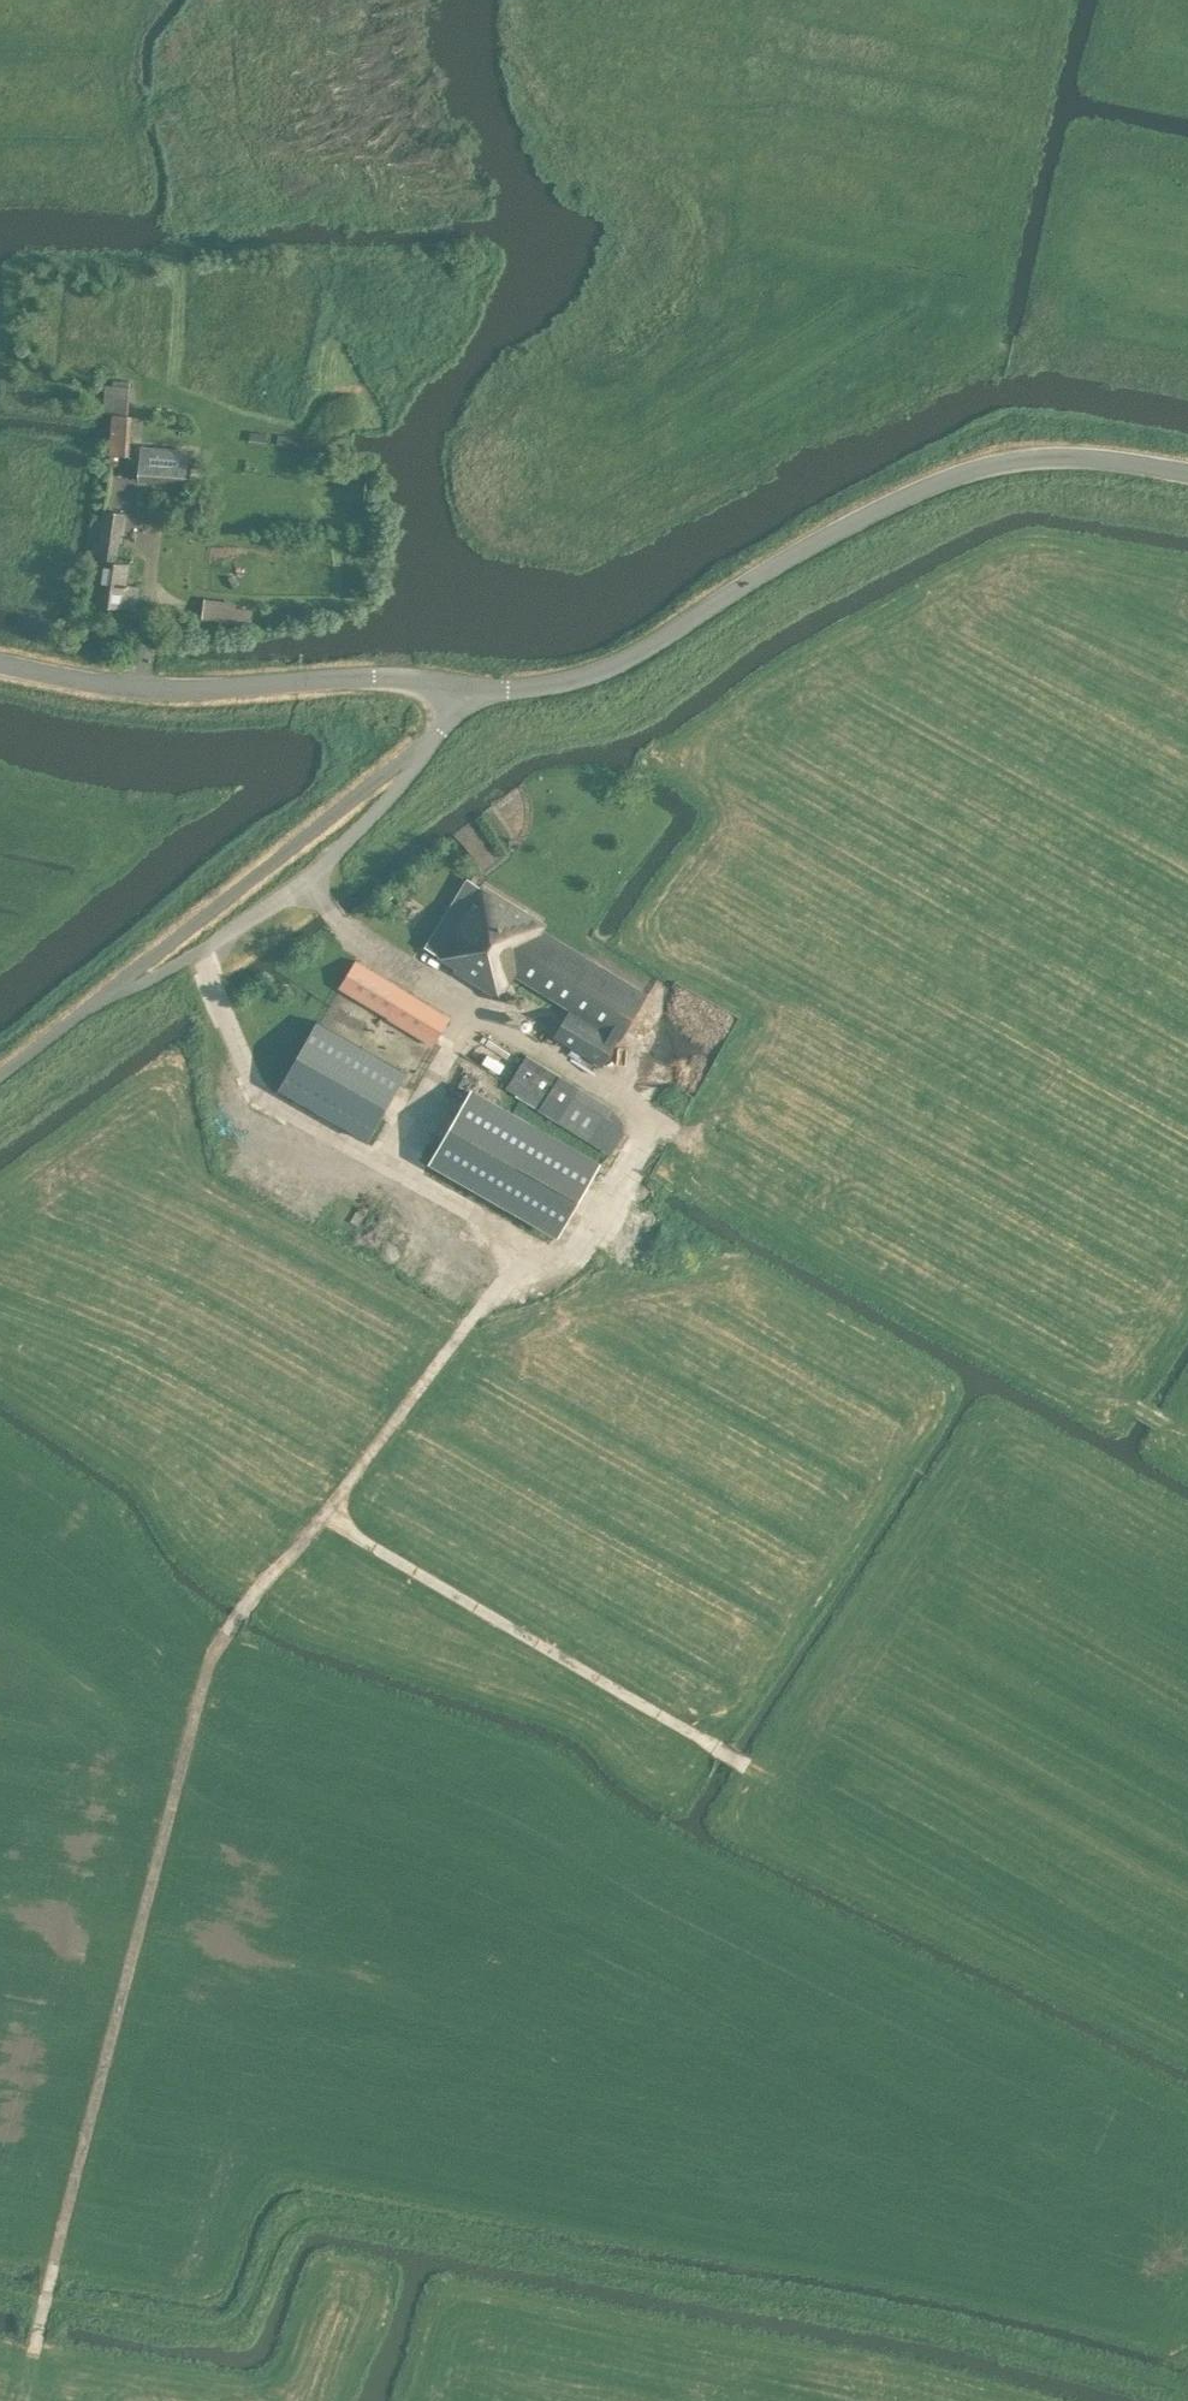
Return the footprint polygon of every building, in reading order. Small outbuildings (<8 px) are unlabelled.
[(109,456),(126,457),(130,414),(127,413),(129,384),(104,383),(103,411),(113,412),(109,456)] [(138,478),(187,481),(189,447),(140,444),(138,478)] [(129,561),(116,559),(123,510),(104,507),(95,557),(101,558),(95,601),(123,605),(135,606),(138,583),(126,582),(129,561)] [(252,607),(234,604),(235,600),(204,597),(202,618),(250,624),(252,607)] [(552,1033),(602,1064),(618,1036),(619,1037),(647,992),(541,927),(545,921),(482,882),(481,884),(467,876),(425,945),(456,964),(454,967),(500,995),(514,972),(569,1006),(552,1033)] [(387,1015),(433,1043),(449,1015),(355,958),(339,985),(388,1014),(387,1015)] [(278,1085),(368,1137),(406,1070),(316,1019),(278,1085)] [(558,1118),(611,1151),(619,1137),(624,1124),(624,1122),(624,1119),(623,1116),(620,1112),(616,1105),(527,1051),(510,1078),(560,1110),(558,1118)] [(558,1230),(597,1162),(470,1089),(431,1158),(558,1230)]
